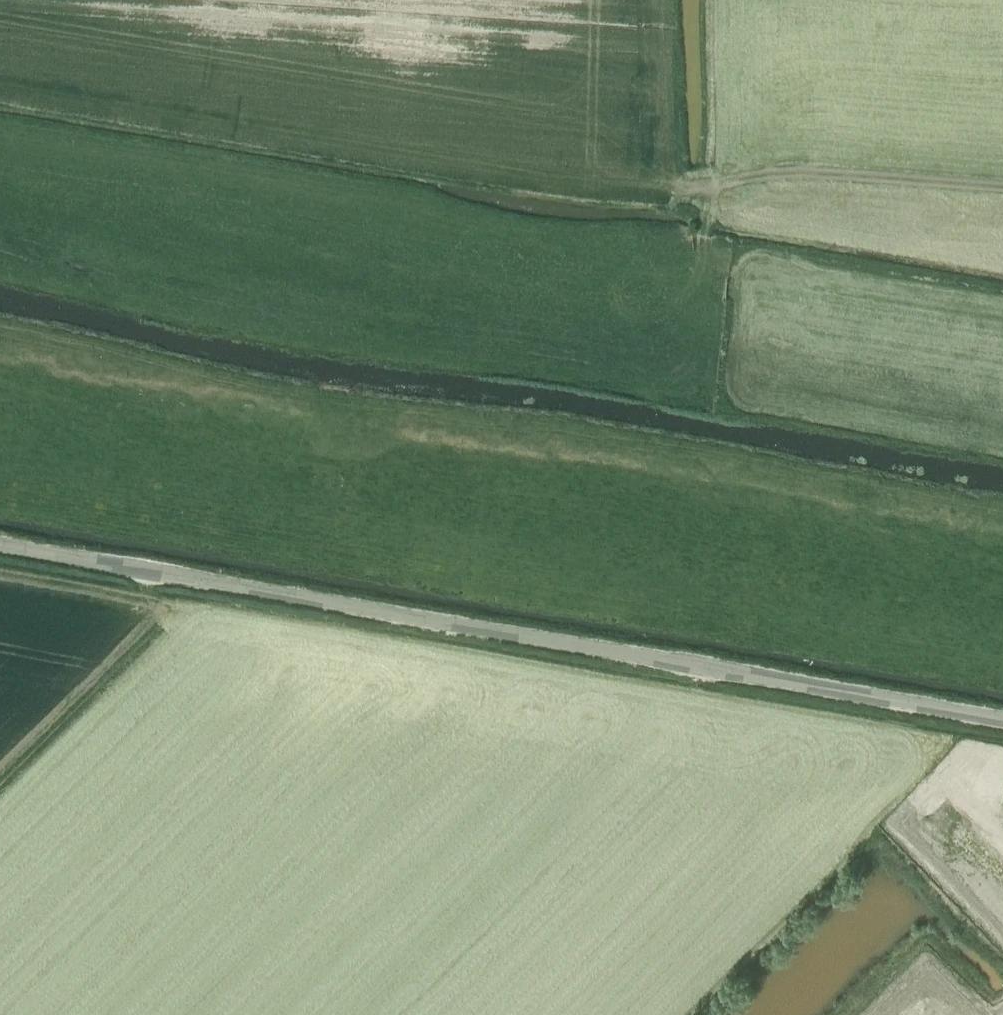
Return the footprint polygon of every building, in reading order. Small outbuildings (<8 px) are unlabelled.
[(907,1007),(916,1014),(960,1014),(968,1007),(937,975),(914,998),(915,999),(907,1007)] [(894,1014),(916,1014),(907,1007),(899,1014),(897,1012),(894,1014)]
